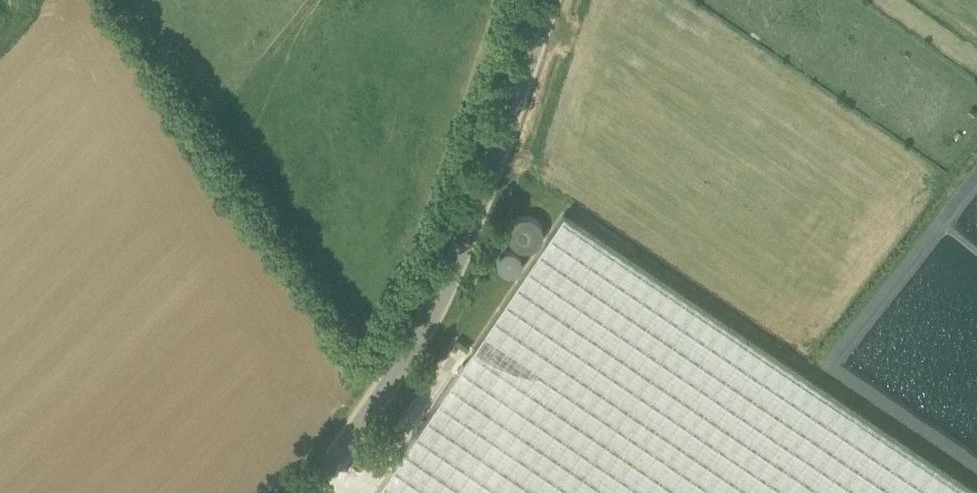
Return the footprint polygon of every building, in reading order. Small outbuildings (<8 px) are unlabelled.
[(563,215),(375,492),(976,492),(563,215)]
